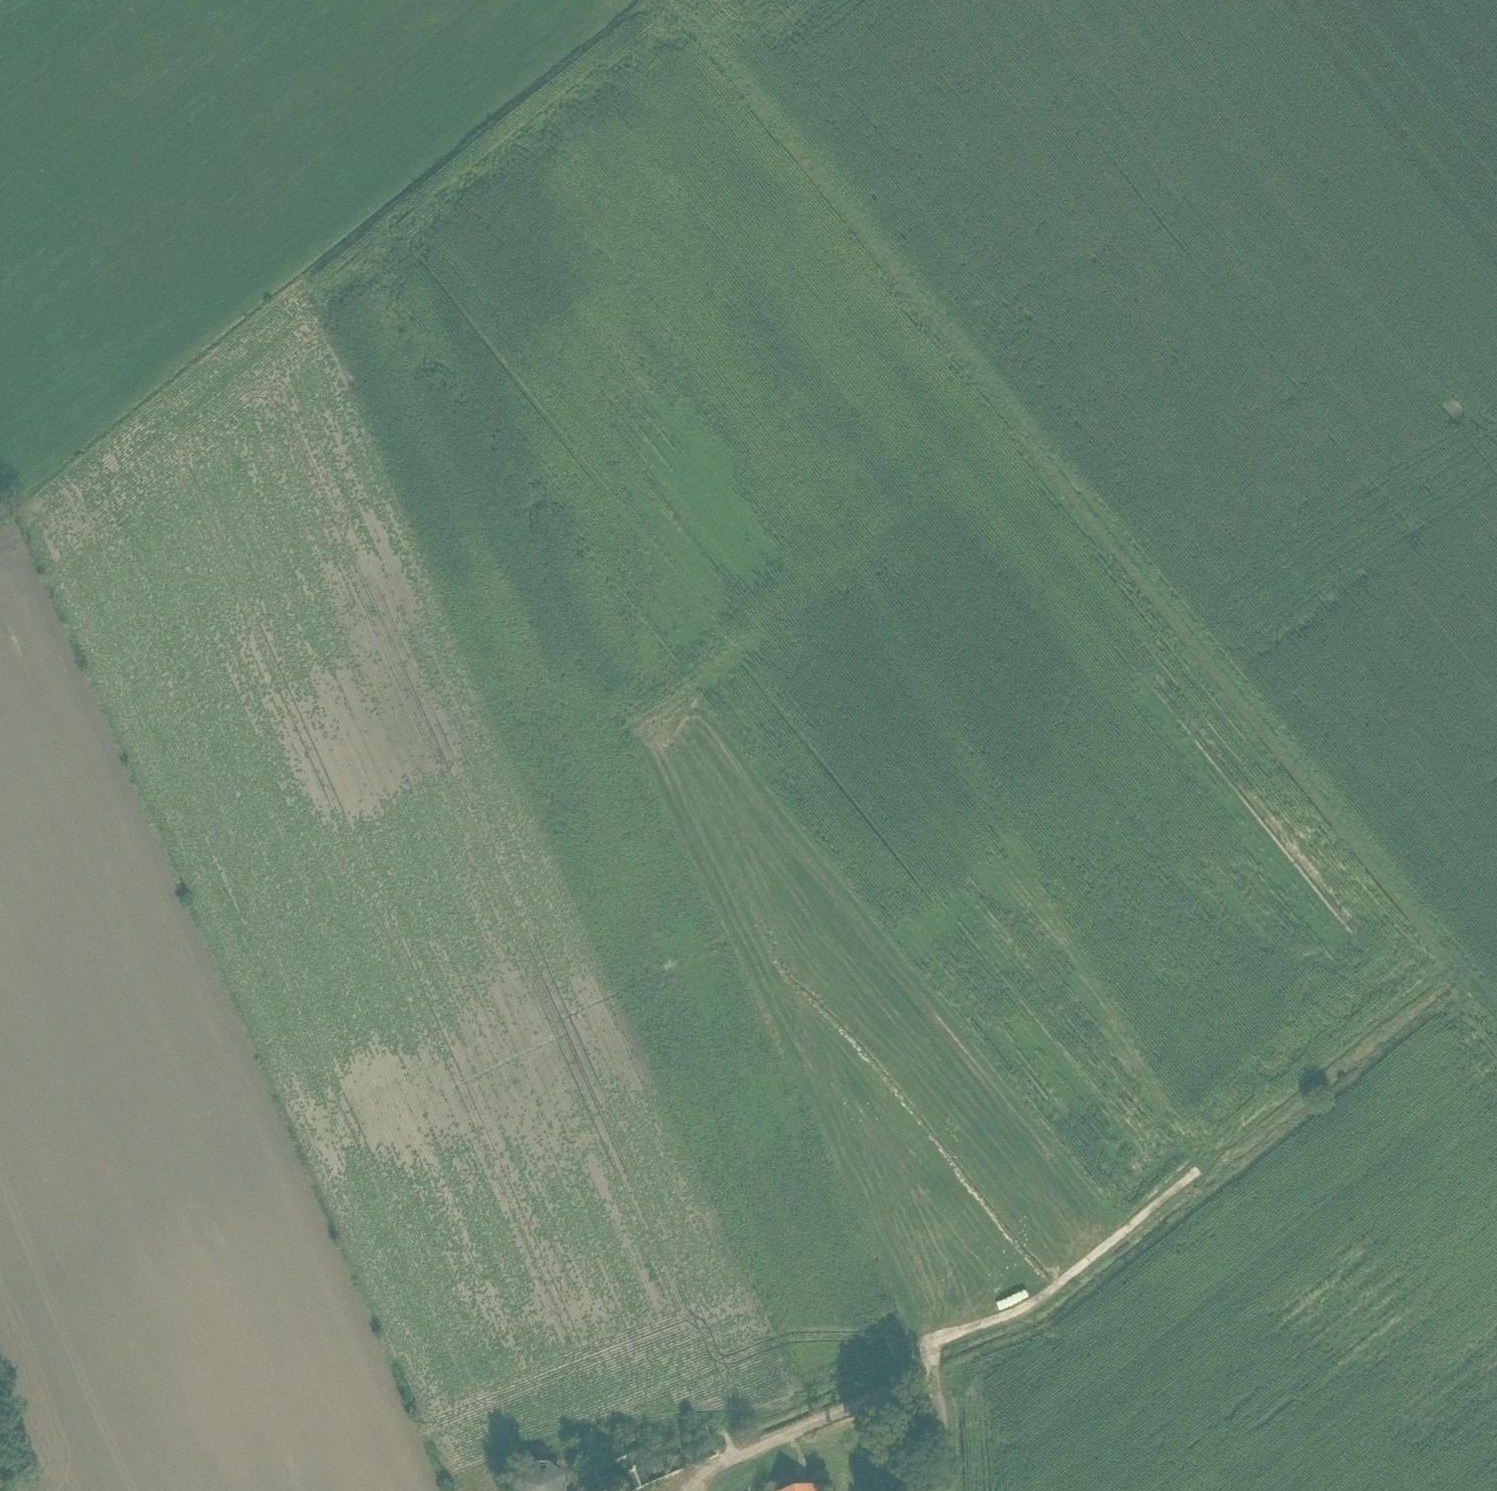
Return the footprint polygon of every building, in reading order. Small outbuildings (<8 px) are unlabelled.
[(511,1490),(563,1490),(562,1480),(545,1465),(524,1467),(510,1484),(511,1490)]
